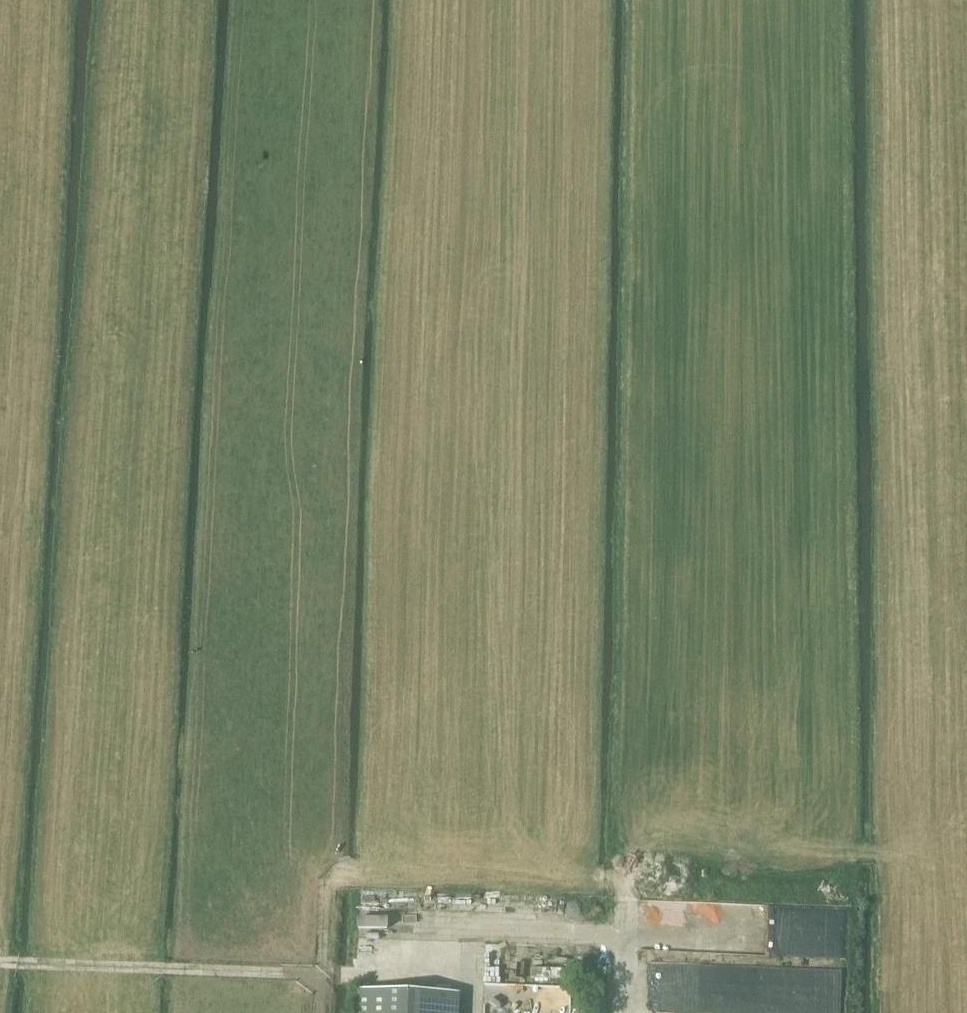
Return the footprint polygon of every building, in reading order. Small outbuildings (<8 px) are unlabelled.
[(459,994),(359,990),(358,1012),(458,1012),(459,994)]
